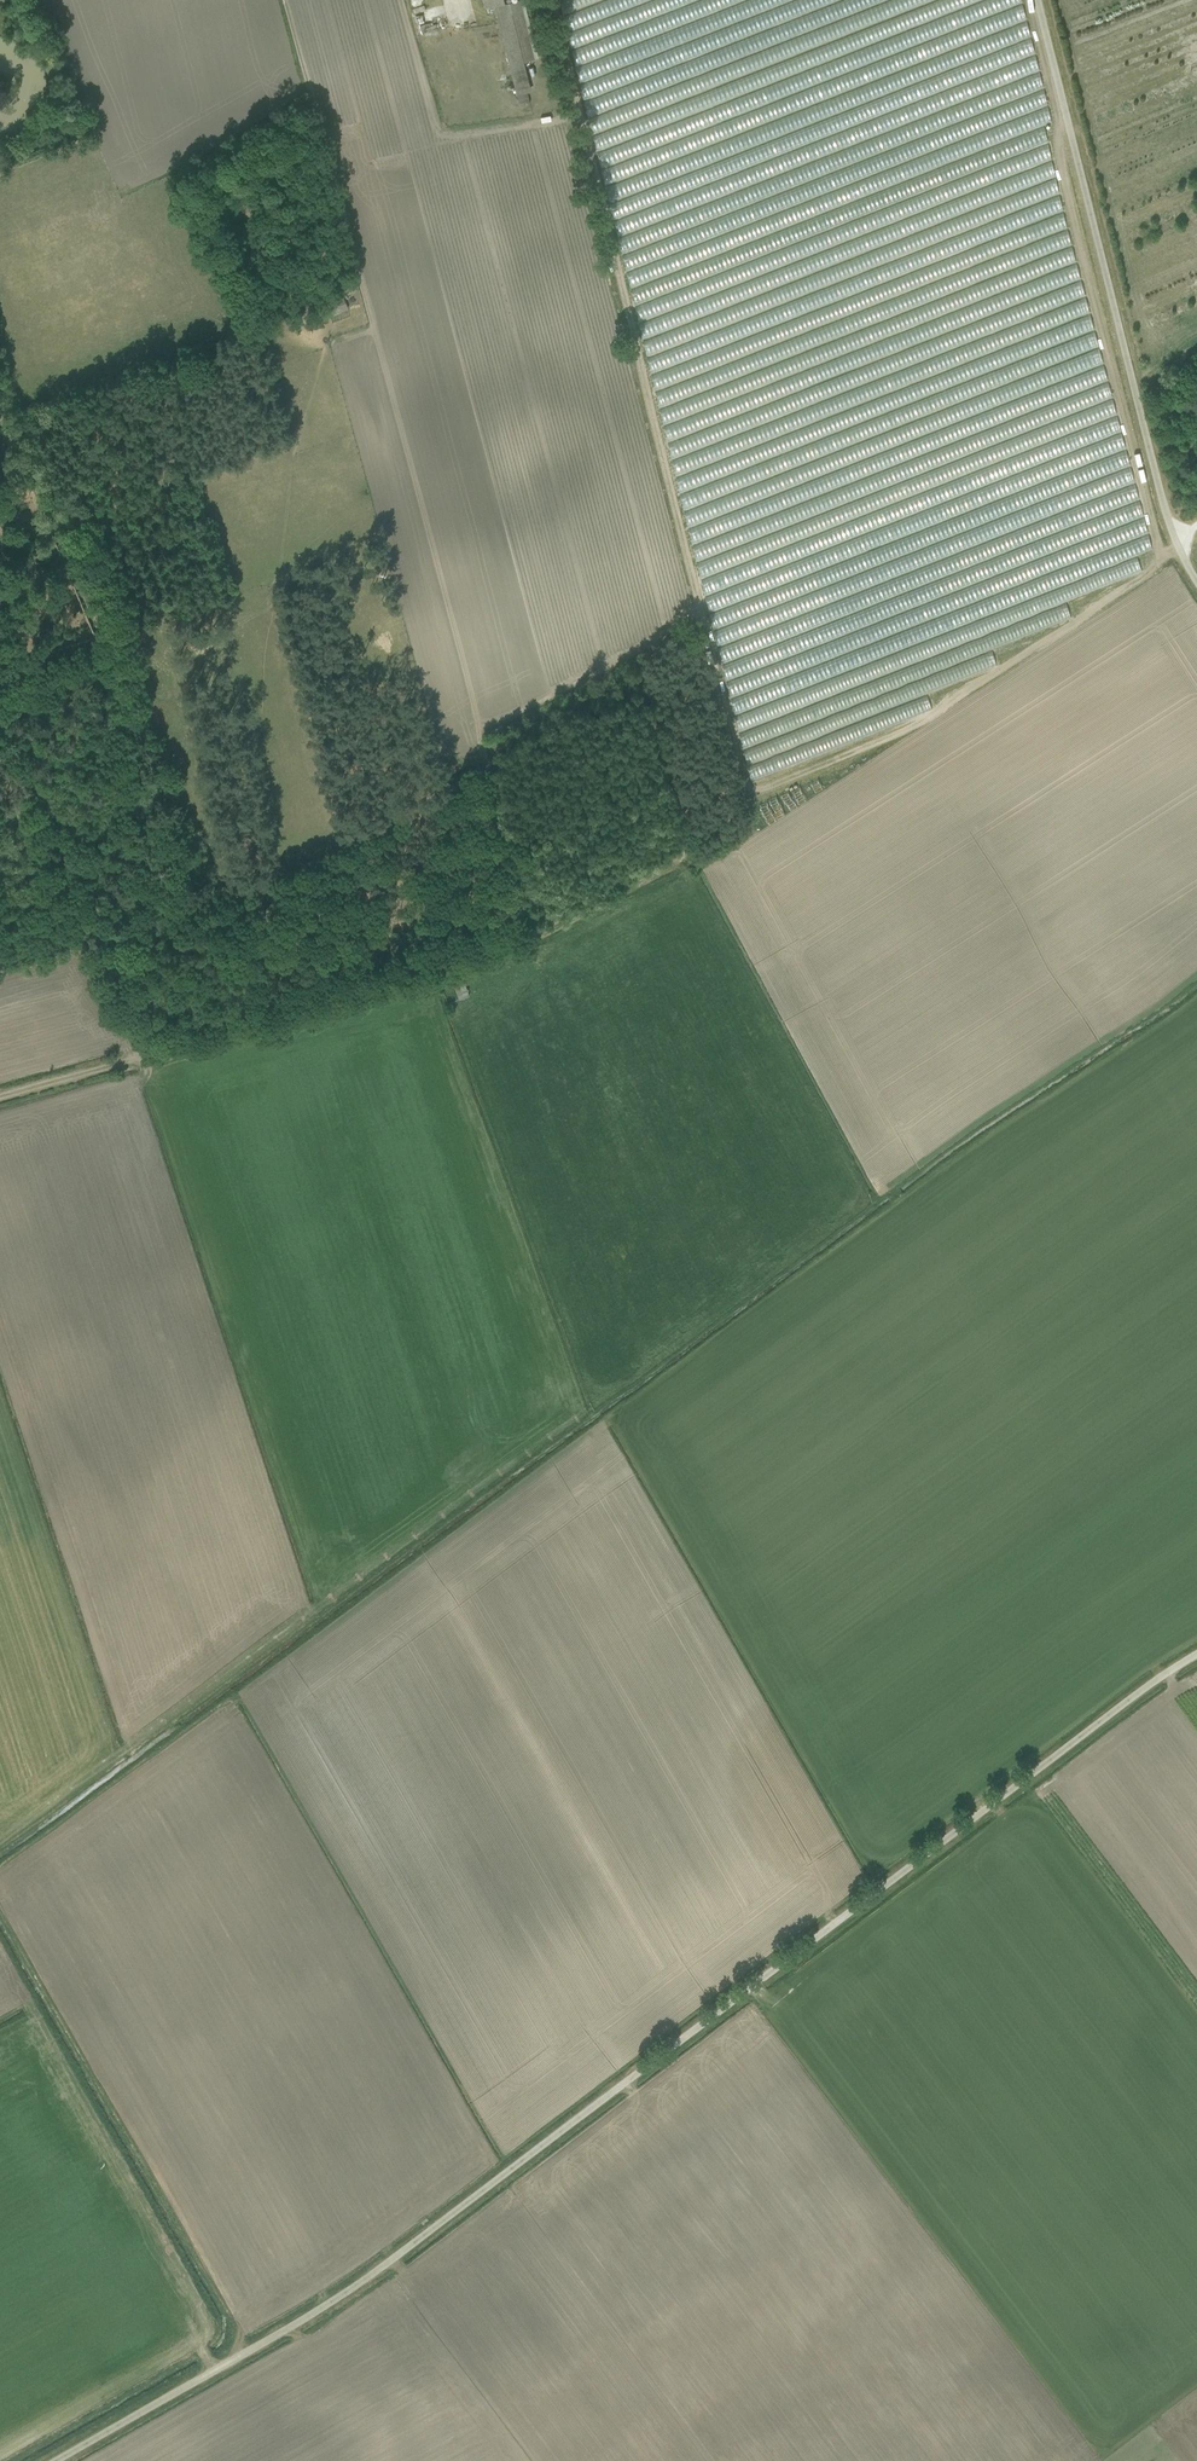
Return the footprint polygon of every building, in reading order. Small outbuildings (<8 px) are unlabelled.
[(508,3),(489,6),(510,91),(534,88),(528,63),(537,59),(522,0),(508,3)] [(444,33),(442,12),(422,14),(424,34),(444,33)]
